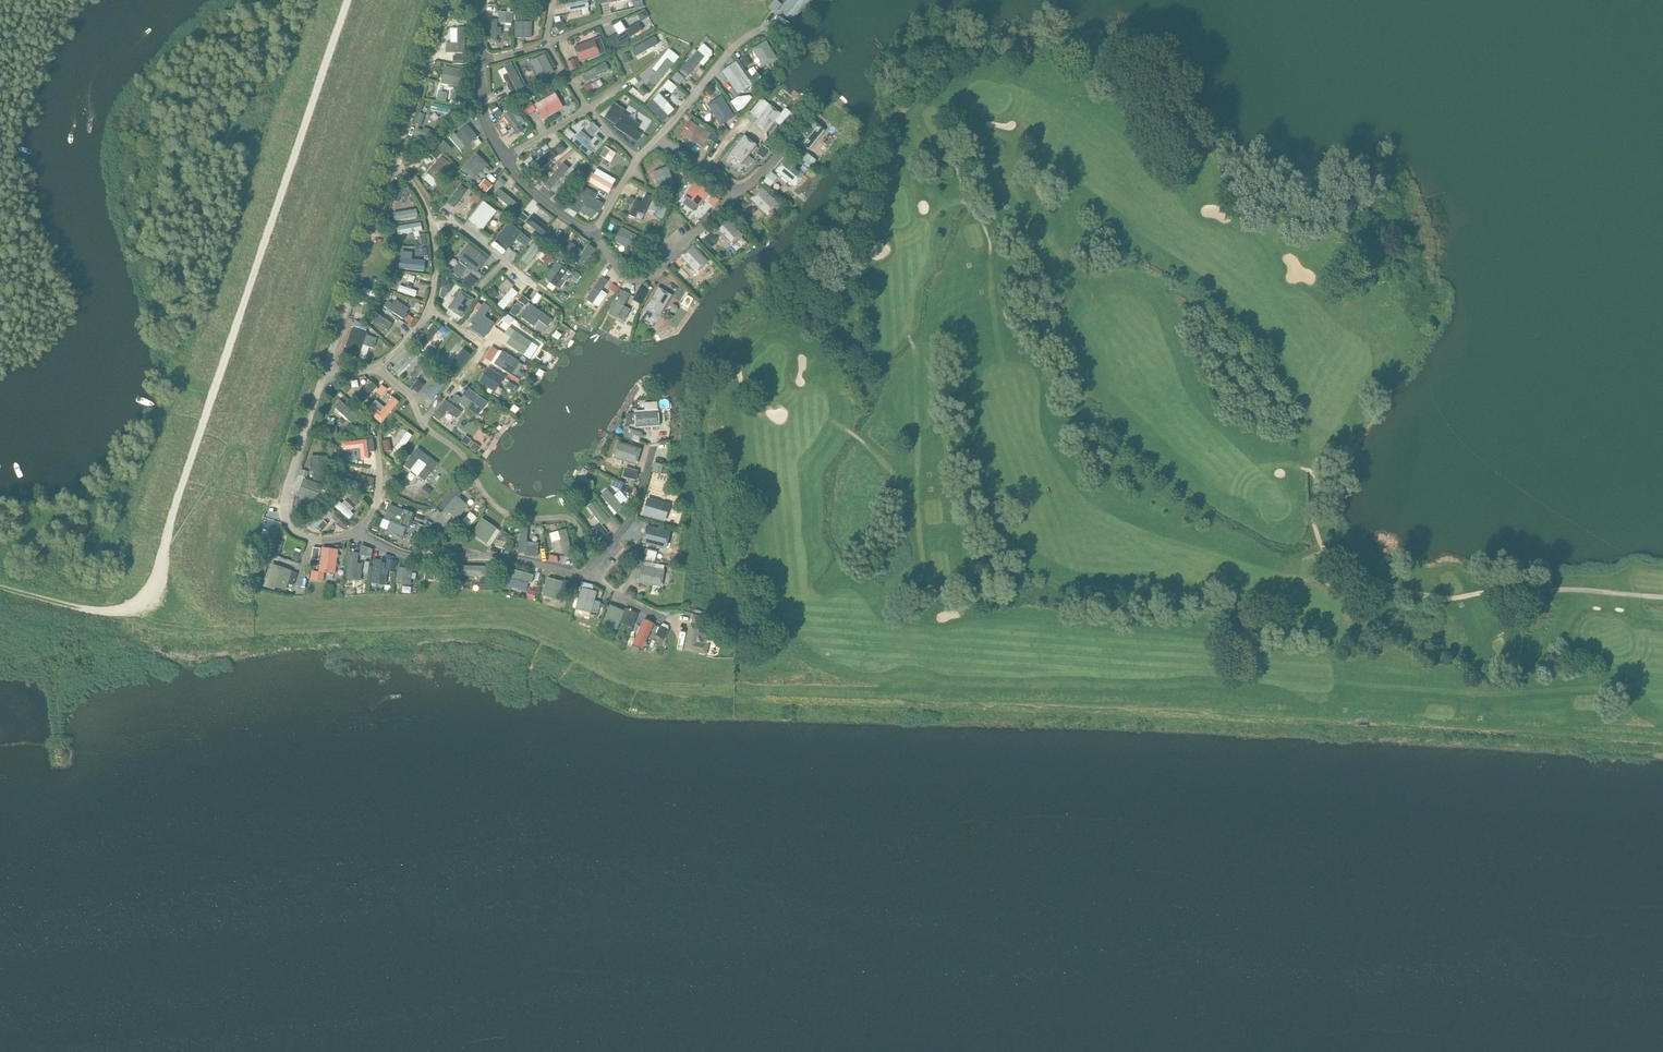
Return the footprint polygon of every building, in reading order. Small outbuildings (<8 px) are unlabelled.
[(589,8),(587,0),(584,0),(566,4),(568,13),(589,8)] [(768,8),(774,13),(781,5),(776,0),(774,0),(768,8)] [(779,11),(792,22),(811,0),(788,0),(779,11)] [(514,10),(514,20),(524,20),(525,10),(514,10)] [(644,10),(637,15),(642,22),(649,17),(644,10)] [(499,12),(499,23),(513,24),(514,13),(499,12)] [(488,19),(487,43),(497,43),(497,36),(501,36),(501,28),(497,28),(497,20),(488,19)] [(562,21),(555,26),(555,27),(560,32),(560,33),(567,28),(562,21)] [(607,42),(612,51),(618,47),(619,48),(629,42),(627,39),(642,30),(638,23),(626,31),(621,21),(613,26),(617,33),(618,35),(616,37),(612,39),(607,42)] [(531,22),(515,22),(515,39),(531,39),(531,22)] [(446,53),(465,53),(465,28),(457,28),(457,43),(446,43),(446,53)] [(584,44),(574,47),(579,62),(600,55),(606,53),(601,37),(594,40),(584,44)] [(636,57),(658,44),(654,37),(632,50),(636,57)] [(763,67),(776,59),(766,41),(752,49),(763,67)] [(687,77),(705,57),(697,50),(680,71),(687,77)] [(628,53),(621,56),(625,64),(632,61),(628,53)] [(545,55),(530,62),(539,80),(554,73),(545,55)] [(453,56),(453,64),(464,65),(464,56),(453,56)] [(747,56),(740,61),(745,68),(752,64),(747,56)] [(574,59),(566,62),(570,72),(577,69),(577,68),(574,59)] [(649,81),(656,86),(673,64),(667,59),(649,81)] [(729,67),(721,72),(737,95),(745,89),(752,85),(736,62),(729,67)] [(504,67),(516,91),(524,87),(511,63),(504,67)] [(605,63),(583,75),(587,82),(609,70),(605,63)] [(444,66),(441,83),(460,87),(464,70),(444,66)] [(753,67),(748,71),(756,82),(761,78),(753,67)] [(677,73),(671,79),(679,86),(685,79),(677,73)] [(668,80),(662,87),(669,93),(675,85),(668,80)] [(536,81),(527,85),(532,94),(541,90),(536,81)] [(591,83),(584,87),(587,93),(594,89),(591,83)] [(641,86),(637,91),(643,97),(648,92),(641,86)] [(452,90),(450,104),(459,105),(461,96),(459,96),(460,91),(452,90)] [(438,91),(437,100),(446,102),(447,93),(438,91)] [(515,91),(507,95),(508,97),(512,106),(520,102),(515,91)] [(555,93),(535,105),(542,119),(563,108),(555,93)] [(659,94),(646,106),(663,122),(669,116),(662,110),(668,104),(659,94)] [(720,126),(735,117),(722,96),(707,105),(720,126)] [(738,97),(731,102),(738,112),(744,108),(752,98),(749,96),(744,97),(738,97)] [(901,97),(894,105),(902,112),(909,105),(901,97)] [(531,102),(524,106),(526,109),(529,114),(536,111),(531,102)] [(432,103),(431,110),(450,114),(452,107),(432,103)] [(767,133),(781,115),(768,104),(753,123),(767,133)] [(499,108),(493,113),(497,118),(503,114),(499,108)] [(510,112),(503,117),(504,118),(509,124),(517,135),(524,130),(521,126),(525,122),(515,109),(511,113),(510,112)] [(418,112),(414,124),(421,126),(425,114),(418,112)] [(614,127),(636,142),(641,135),(635,131),(640,124),(623,113),(614,127)] [(796,140),(810,151),(825,131),(812,120),(796,140)] [(692,123),(685,138),(703,148),(711,133),(692,123)] [(593,124),(586,131),(592,136),(598,129),(593,124)] [(454,133),(449,137),(461,151),(466,147),(478,137),(468,125),(462,130),(456,135),(454,133)] [(777,127),(767,139),(774,145),(784,132),(777,127)] [(568,128),(563,134),(570,140),(571,140),(575,135),(568,128)] [(757,144),(743,133),(728,152),(741,163),(757,144)] [(578,135),(572,142),(588,156),(601,142),(595,137),(589,144),(578,135)] [(561,142),(554,148),(560,155),(567,149),(561,142)] [(762,145),(756,154),(764,159),(770,150),(762,145)] [(433,146),(428,152),(436,160),(441,154),(433,146)] [(611,150),(604,159),(610,163),(617,154),(611,150)] [(551,151),(529,168),(534,175),(556,157),(551,151)] [(802,158),(801,160),(805,163),(810,167),(811,168),(817,161),(806,153),(802,158)] [(473,180),(488,165),(477,154),(462,169),(473,180)] [(441,157),(427,174),(439,183),(453,167),(441,157)] [(775,172),(795,188),(806,174),(786,158),(775,172)] [(550,190),(569,169),(563,164),(544,185),(550,190)] [(652,172),(658,187),(673,182),(668,167),(652,172)] [(771,172),(763,182),(770,188),(778,178),(771,172)] [(587,182),(608,194),(613,186),(592,173),(587,182)] [(690,174),(686,180),(692,185),(697,179),(690,174)] [(501,178),(496,184),(501,189),(506,183),(501,178)] [(485,179),(479,187),(486,193),(492,186),(485,179)] [(687,198),(683,203),(694,211),(697,206),(699,207),(709,193),(702,187),(695,182),(684,196),(687,198)] [(468,190),(461,185),(447,203),(454,208),(468,190)] [(396,186),(392,201),(398,203),(400,197),(407,199),(409,189),(396,186)] [(762,187),(750,200),(767,216),(779,204),(762,187)] [(512,210),(517,204),(499,189),(494,195),(512,210)] [(579,190),(569,209),(579,214),(580,212),(592,218),(596,212),(598,214),(604,203),(596,199),(582,192),(580,191),(579,190)] [(474,195),(469,202),(475,206),(480,200),(474,195)] [(636,200),(629,215),(635,218),(638,212),(644,215),(652,198),(645,195),(642,203),(636,200)] [(713,196),(708,203),(714,208),(720,201),(719,200),(714,196),(713,196)] [(483,202),(469,220),(482,230),(496,211),(483,202)] [(660,204),(654,216),(663,220),(668,208),(660,204)] [(394,221),(418,217),(417,209),(393,213),(394,221)] [(522,213),(518,218),(523,222),(524,222),(528,217),(522,213)] [(500,214),(496,220),(502,226),(507,220),(500,214)] [(526,223),(545,238),(551,231),(531,216),(526,223)] [(714,230),(730,246),(743,235),(727,218),(714,230)] [(522,232),(509,222),(497,239),(510,249),(522,232)] [(421,223),(396,226),(398,235),(423,231),(421,223)] [(633,253),(641,239),(622,228),(614,242),(633,253)] [(525,235),(520,242),(526,247),(531,240),(525,235)] [(554,235),(550,241),(557,246),(561,240),(554,235)] [(708,235),(700,243),(708,251),(716,244),(708,235)] [(570,242),(563,252),(575,261),(575,262),(582,267),(595,249),(588,244),(582,252),(581,251),(581,250),(570,242)] [(534,243),(522,260),(528,264),(540,248),(534,243)] [(469,245),(458,258),(469,267),(473,270),(476,273),(487,259),(469,245)] [(694,245),(681,257),(696,274),(709,262),(694,245)] [(550,254),(542,259),(546,265),(554,260),(550,254)] [(632,259),(629,265),(637,270),(640,264),(632,259)] [(400,269),(420,271),(421,265),(401,263),(401,265),(400,269)] [(558,263),(546,279),(549,283),(556,287),(560,289),(565,283),(569,277),(572,273),(570,272),(568,270),(567,269),(563,266),(562,265),(558,263)] [(673,264),(668,269),(673,274),(677,269),(673,264)] [(572,273),(569,277),(571,278),(570,279),(576,283),(581,275),(572,269),(570,272),(572,273)] [(394,272),(391,281),(399,284),(402,275),(394,272)] [(469,275),(462,285),(470,291),(477,281),(469,275)] [(608,282),(602,277),(586,300),(593,304),(608,282)] [(448,279),(442,287),(450,292),(455,284),(448,279)] [(416,291),(399,285),(397,291),(414,297),(416,291)] [(614,285),(610,290),(616,293),(619,288),(614,285)] [(494,287),(487,292),(492,300),(499,296),(494,287)] [(645,308),(660,317),(672,296),(658,287),(645,308)] [(364,288),(362,294),(377,299),(379,293),(364,288)] [(518,293),(512,288),(498,305),(504,310),(518,293)] [(637,288),(632,296),(642,302),(647,294),(637,288)] [(386,292),(384,298),(390,300),(393,292),(386,290),(386,292)] [(462,318),(474,300),(460,290),(448,309),(462,318)] [(623,291),(610,314),(617,319),(630,295),(623,291)] [(522,295),(518,301),(525,306),(530,301),(522,295)] [(687,295),(681,305),(688,309),(694,299),(687,295)] [(388,302),(384,307),(404,320),(408,315),(406,314),(409,309),(395,300),(392,304),(388,302)] [(479,311),(471,322),(477,327),(489,308),(490,307),(484,303),(483,305),(479,302),(475,308),(479,311)] [(548,327),(552,321),(530,304),(520,318),(533,327),(538,320),(548,327)] [(356,309),(353,318),(362,321),(365,312),(356,309)] [(378,315),(373,322),(388,332),(393,325),(378,315)] [(409,315),(405,321),(410,325),(414,319),(409,315)] [(511,316),(504,319),(507,326),(511,324),(513,321),(511,316)] [(356,321),(354,326),(366,331),(368,326),(356,321)] [(423,350),(438,331),(432,326),(417,344),(423,350)] [(352,328),(343,353),(359,359),(359,358),(362,351),(364,345),(370,347),(374,349),(377,339),(367,335),(368,333),(352,328)] [(524,355),(532,343),(514,331),(506,344),(524,355)] [(426,348),(422,353),(431,360),(435,355),(426,348)] [(463,349),(447,370),(455,376),(471,355),(463,349)] [(503,351),(494,364),(511,375),(520,362),(503,351)] [(416,359),(411,353),(394,367),(399,373),(416,359)] [(437,353),(431,361),(436,364),(442,357),(442,356),(437,353)] [(422,360),(410,376),(415,380),(427,364),(422,360)] [(490,370),(482,383),(494,391),(502,377),(490,370)] [(438,379),(425,396),(432,401),(445,385),(446,386),(453,377),(446,372),(439,380),(438,379)] [(419,380),(412,388),(418,393),(425,385),(419,380)] [(344,381),(339,387),(347,394),(352,388),(344,381)] [(371,382),(355,400),(361,406),(377,387),(371,382)] [(509,382),(506,387),(513,391),(516,385),(509,382)] [(382,385),(376,393),(381,397),(387,389),(382,385)] [(477,416),(487,402),(469,389),(461,398),(456,395),(452,401),(458,405),(459,403),(477,416)] [(371,405),(367,411),(381,423),(394,407),(399,402),(394,398),(389,403),(385,408),(381,413),(372,405),(371,405)] [(333,407),(353,425),(359,419),(339,400),(333,407)] [(456,419),(461,413),(445,400),(433,416),(440,422),(447,412),(456,419)] [(634,412),(635,429),(660,427),(658,410),(634,412)] [(634,413),(626,414),(627,425),(634,425),(634,413)] [(335,426),(328,429),(329,431),(332,438),(339,435),(335,426)] [(633,430),(630,439),(640,442),(642,433),(633,430)] [(407,432),(395,448),(401,452),(412,436),(407,432)] [(465,436),(461,442),(467,446),(471,440),(465,436)] [(367,440),(342,443),(343,451),(345,450),(346,461),(361,459),(361,460),(369,460),(367,440)] [(389,440),(382,441),(384,452),(391,451),(389,440)] [(618,442),(613,458),(636,466),(641,449),(618,442)] [(470,448),(470,449),(476,453),(481,447),(475,443),(474,443),(470,448)] [(417,448),(404,465),(424,481),(437,464),(417,448)] [(328,481),(328,457),(319,457),(319,481),(328,481)] [(654,462),(652,472),(660,475),(663,465),(654,462)] [(625,467),(622,477),(627,478),(635,480),(636,481),(639,471),(625,467)] [(301,469),(299,475),(307,478),(309,472),(301,469)] [(339,477),(337,483),(356,489),(358,482),(339,477)] [(368,477),(366,484),(373,485),(375,478),(368,477)] [(303,479),(298,494),(308,498),(318,502),(321,494),(324,486),(303,479)] [(624,484),(620,491),(630,496),(633,488),(625,484),(624,484)] [(425,485),(419,493),(426,499),(427,498),(431,492),(432,490),(425,485)] [(335,488),(332,495),(342,500),(345,492),(335,488)] [(601,496),(617,514),(623,508),(608,490),(601,496)] [(456,496),(444,509),(456,520),(468,507),(456,496)] [(670,504),(647,498),(642,516),(665,522),(670,504)] [(335,506),(349,519),(354,515),(339,501),(335,506)] [(609,520),(595,501),(587,507),(601,525),(609,520)] [(389,505),(384,520),(390,522),(406,528),(409,530),(415,514),(389,505)] [(331,514),(325,508),(308,525),(314,531),(331,514)] [(333,515),(331,517),(337,523),(344,530),(350,524),(342,517),(342,518),(336,512),(333,515)] [(377,517),(372,529),(378,531),(383,519),(377,517)] [(459,521),(455,526),(465,535),(471,528),(469,526),(463,521),(461,519),(459,521)] [(481,519),(472,534),(487,544),(497,528),(481,519)] [(598,525),(588,532),(597,543),(607,536),(598,525)] [(666,549),(670,532),(646,526),(642,543),(666,549)] [(268,545),(274,547),(280,529),(273,527),(268,545)] [(520,527),(517,553),(526,553),(528,528),(520,527)] [(559,531),(564,556),(572,554),(567,529),(559,531)] [(413,533),(409,542),(416,544),(419,536),(413,533)] [(638,547),(635,559),(643,561),(646,549),(638,547)] [(338,550),(322,548),(319,572),(312,571),(311,579),(323,581),(324,573),(335,574),(338,550)] [(313,548),(312,559),(319,560),(320,549),(313,548)] [(348,553),(346,580),(356,581),(356,580),(361,581),(362,566),(357,565),(357,563),(358,554),(348,553)] [(387,559),(385,571),(395,572),(397,561),(387,559)] [(370,583),(378,584),(382,561),(374,560),(370,583)] [(275,587),(286,591),(292,571),(271,564),(264,587),(274,590),(275,587)] [(457,575),(485,576),(486,567),(458,566),(457,575)] [(640,566),(637,583),(662,587),(665,571),(664,570),(641,566),(640,566)] [(410,586),(412,570),(397,568),(395,584),(410,586)] [(531,584),(533,575),(511,569),(509,578),(531,584)] [(426,570),(425,579),(434,580),(435,571),(426,570)] [(543,596),(559,600),(563,582),(547,578),(543,596)] [(480,579),(480,590),(491,591),(491,579),(480,579)] [(454,582),(453,590),(463,590),(464,582),(454,582)] [(629,587),(625,593),(634,598),(636,594),(635,590),(629,587)] [(591,614),(597,592),(581,588),(576,609),(591,614)] [(529,589),(526,599),(534,601),(536,591),(529,589)] [(604,594),(602,601),(609,603),(611,596),(604,594)] [(602,624),(617,630),(625,611),(609,605),(602,624)] [(692,614),(690,623),(700,625),(702,616),(692,614)] [(642,649),(653,624),(644,620),(632,645),(642,649)] [(689,623),(683,651),(706,655),(708,644),(697,641),(700,626),(689,623)] [(660,626),(655,635),(664,640),(669,630),(660,626)]
